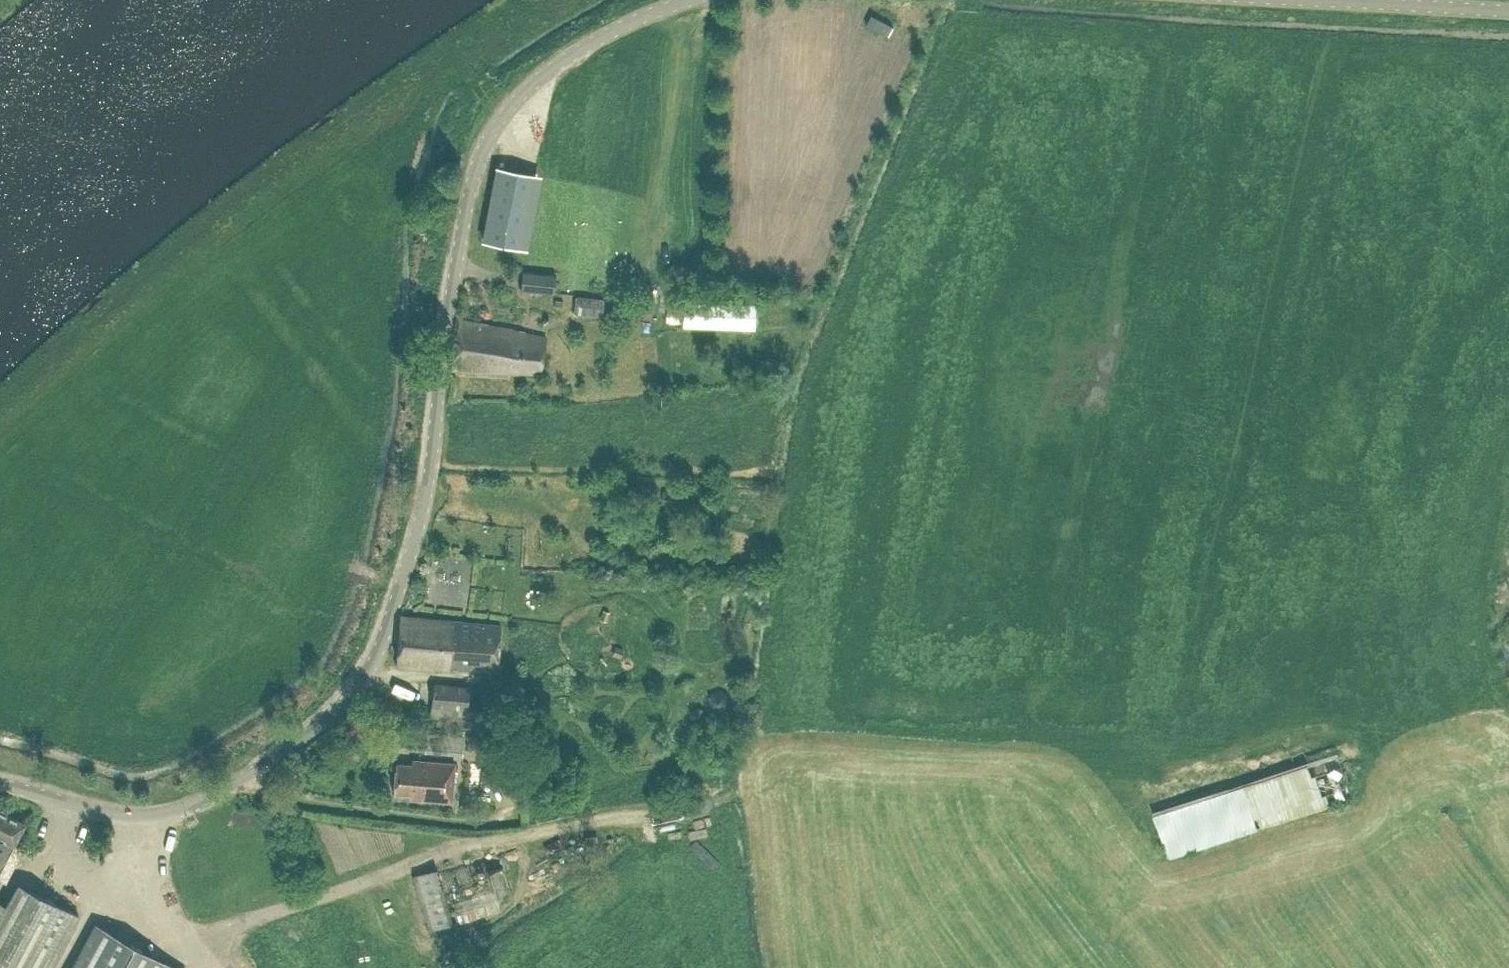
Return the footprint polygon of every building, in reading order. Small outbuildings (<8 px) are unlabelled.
[(497,166),(484,237),(523,244),(536,173),(497,166)] [(521,269),(518,291),(552,294),(554,271),(521,269)] [(686,300),(685,323),(756,326),(757,303),(686,300)] [(634,303),(633,318),(647,319),(648,304),(634,303)] [(568,304),(568,317),(589,318),(589,305),(568,304)] [(450,367),(539,372),(545,336),(458,318),(450,367)] [(419,564),(461,574),(464,561),(422,551),(419,564)] [(496,669),(500,624),(454,619),(399,614),(395,663),(496,669)] [(1500,649),(1502,684),(1508,684),(1508,649),(1500,649)] [(439,709),(460,715),(464,700),(443,694),(439,709)] [(704,706),(699,704),(699,705),(698,705),(692,709),(692,716),(698,719),(705,716),(705,708),(703,708),(704,706)] [(1280,817),(1346,798),(1335,756),(1146,809),(1158,850),(1280,817)] [(407,797),(450,800),(453,762),(419,759),(418,763),(394,762),(392,791),(407,792),(407,797)] [(23,821),(0,809),(0,865),(23,821)] [(499,908),(494,892),(509,888),(501,864),(488,869),(483,854),(436,867),(435,866),(411,874),(427,929),(448,923),(499,908)] [(77,913),(17,881),(5,903),(0,901),(0,967),(48,967),(77,913)] [(94,922),(69,967),(179,967),(94,922)]
